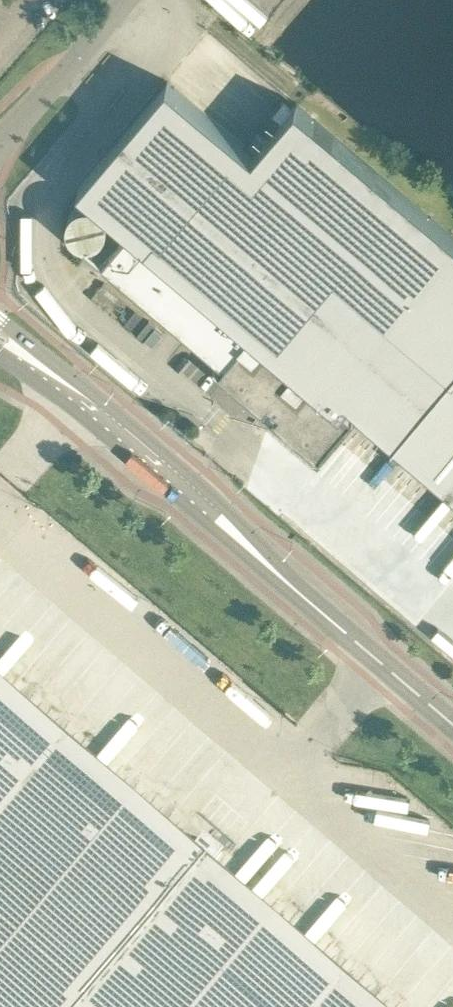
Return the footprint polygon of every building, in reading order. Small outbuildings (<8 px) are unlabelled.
[(297,101),(254,152),(169,79),(79,185),(131,229),(103,261),(102,260),(101,262),(224,366),(221,371),(215,366),(214,367),(265,410),(270,405),(279,412),(274,418),(320,456),(353,418),(359,423),(368,412),(452,484),(452,233),(297,101)] [(79,239),(81,240),(83,240),(86,241),(90,241),(92,240),(95,239),(97,239),(100,237),(102,235),(104,233),(105,230),(107,228),(107,225),(108,223),(108,220),(107,217),(107,214),(105,212),(104,209),(102,207),(100,206),(98,204),(96,203),(93,202),(92,202),(89,201),(87,201),(85,201),(83,202),(81,203),(78,204),(76,205),(74,207),(72,209),(71,211),(70,213),(69,216),(69,218),(68,220),(68,222),(68,223),(69,226),(70,228),(71,231),(72,233),(73,234),(75,236),(77,237),(79,239)] [(210,868),(222,854),(203,838),(191,852),(0,688),(0,1006),(91,1006),(210,868)] [(91,1006),(372,1006),(210,868),(91,1006)]
